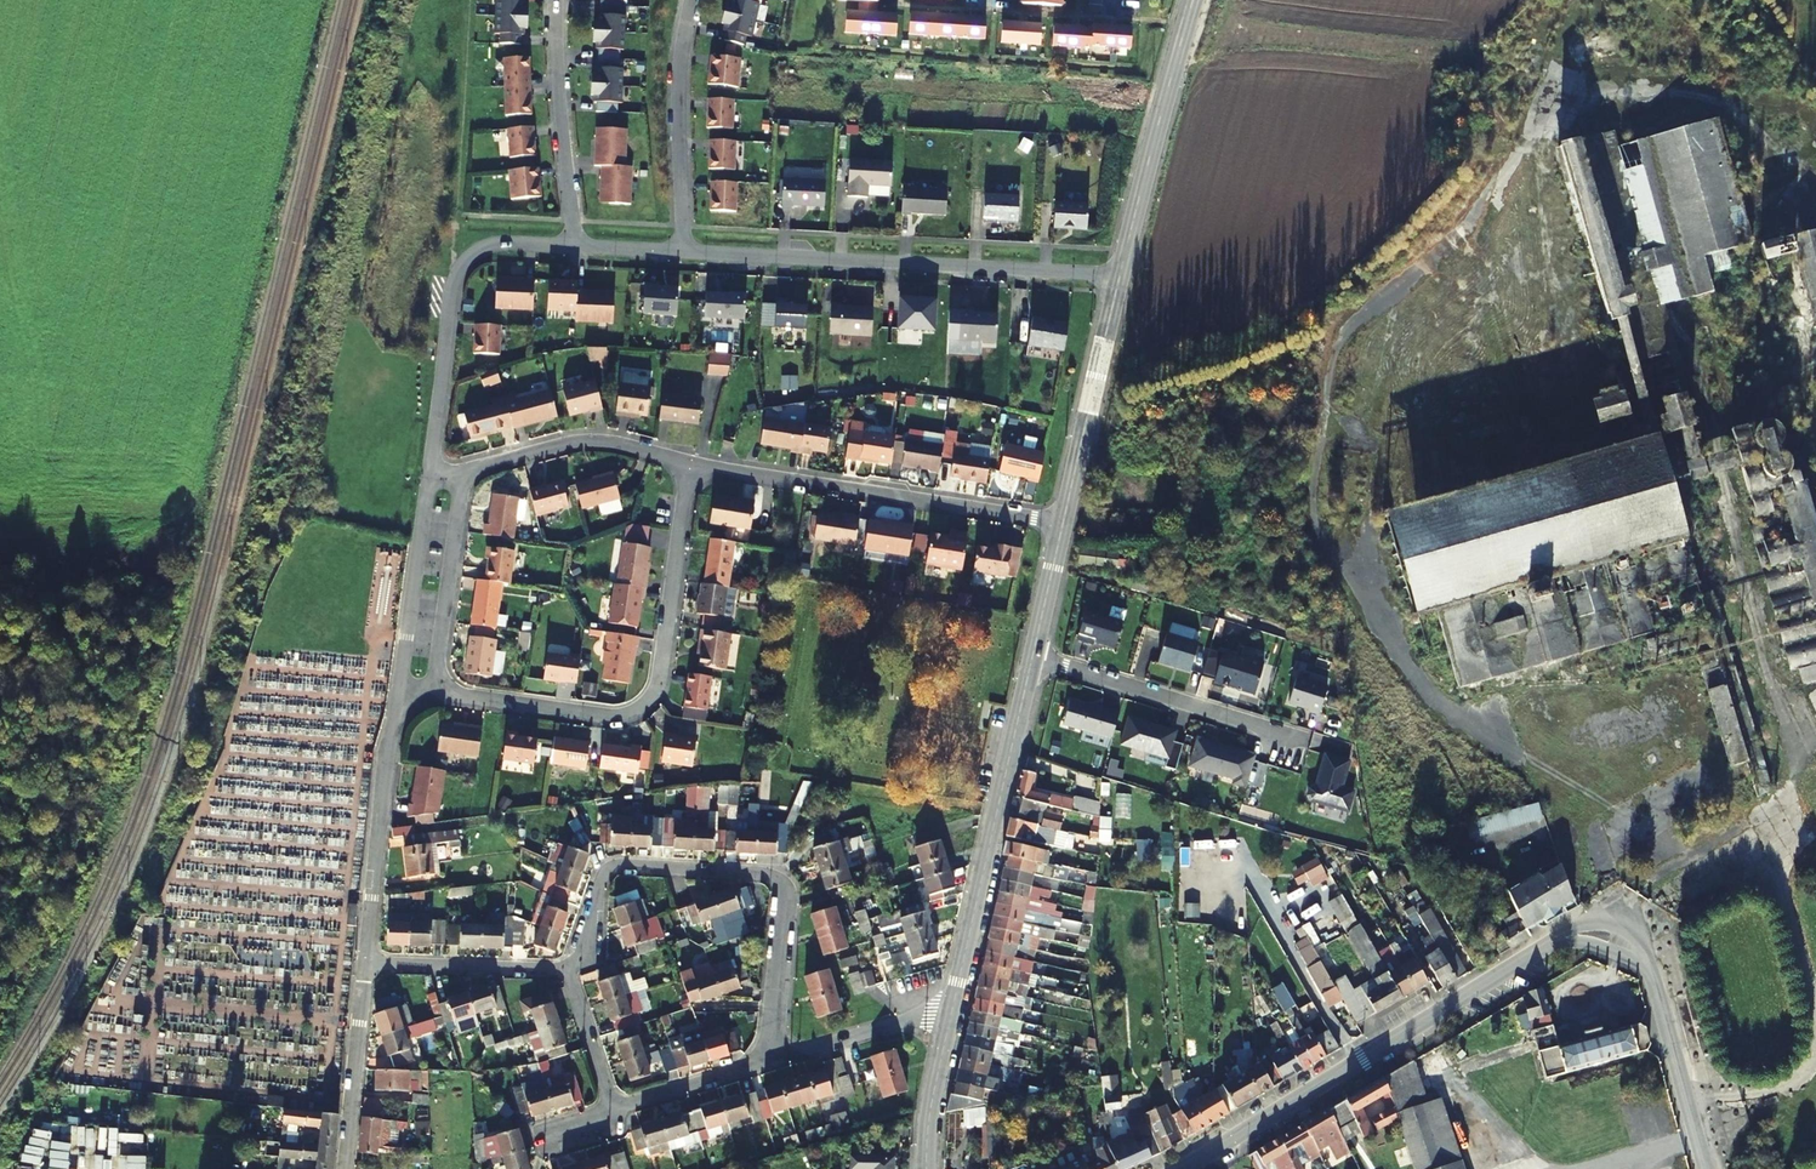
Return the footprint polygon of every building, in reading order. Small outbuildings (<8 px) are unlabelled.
[(500,44),(521,44),(521,35),(524,35),(525,22),(527,23),(528,14),(525,14),(526,1),(523,1),(523,0),(496,0),(494,34),(500,34),(500,44)] [(600,15),(597,15),(596,27),(594,27),(594,36),(596,36),(596,49),(599,49),(598,68),(595,68),(594,80),(592,80),(592,89),(594,89),(594,102),(597,102),(596,112),(617,113),(618,103),(622,103),(623,69),(619,69),(620,50),(624,50),(625,16),(621,16),(622,0),(600,0),(600,15)] [(728,9),(725,9),(723,17),(726,18),(723,30),(726,31),(724,41),(744,45),(746,36),(752,37),(760,4),(754,3),(755,0),(730,0),(728,9)] [(861,13),(877,14),(877,2),(862,1),(861,13)] [(896,36),(897,15),(877,14),(861,13),(846,12),(845,32),(896,36)] [(985,39),(986,19),(910,14),(909,34),(985,39)] [(1040,46),(1041,26),(1002,23),(1001,43),(1040,46)] [(1093,46),(1094,30),(1053,27),(1052,47),(1092,49),(1093,46)] [(1093,46),(1132,49),(1133,29),(1094,27),(1094,30),(1093,46)] [(740,59),(711,56),(709,69),(711,69),(709,85),(736,88),(740,59)] [(505,87),(531,86),(530,74),(529,74),(528,58),(504,59),(505,87)] [(531,99),(531,86),(505,87),(506,116),(530,115),(529,99),(531,99)] [(731,129),(733,100),(708,99),(707,112),(708,112),(708,128),(731,129)] [(1720,125),(1692,132),(1652,143),(1688,271),(1715,265),(1742,258),(1754,255),(1737,191),(1721,126),(1720,125)] [(533,127),(508,129),(511,158),(535,156),(533,140),(535,140),(533,127)] [(602,165),(625,167),(626,129),(606,128),(606,129),(597,129),(597,139),(598,139),(598,145),(596,145),(596,165),(602,165)] [(1625,365),(1627,364),(1660,355),(1674,352),(1647,258),(1620,165),(1611,134),(1563,148),(1625,365)] [(735,141),(710,140),(709,153),(711,153),(710,169),(734,170),(735,141)] [(891,186),(892,161),(850,159),(848,196),(867,197),(868,184),(891,186)] [(630,203),(632,167),(625,167),(602,165),(602,185),(603,185),(603,192),(601,191),(601,201),(609,202),(609,203),(630,203)] [(540,181),(539,168),(510,170),(513,199),(540,197),(539,182),(540,181)] [(826,181),(783,179),(782,209),(791,209),(791,206),(801,206),(801,204),(807,205),(807,207),(824,207),(826,181)] [(735,212),(736,183),(711,182),(710,195),(712,195),(711,211),(735,212)] [(947,190),(903,187),(901,215),(911,216),(911,214),(946,216),(947,190)] [(984,194),(983,222),(997,223),(997,221),(1018,222),(1019,196),(984,194)] [(1759,216),(1762,215),(1767,214),(1772,212),(1769,199),(1755,202),(1759,216)] [(1089,205),(1055,203),(1054,228),(1087,229),(1089,205)] [(1767,214),(1762,215),(1769,245),(1766,246),(1792,351),(1815,344),(1815,238),(1775,248),(1767,214)] [(533,309),(534,280),(514,279),(513,280),(507,280),(507,278),(498,278),(497,287),(496,287),(495,308),(533,309)] [(576,310),(577,291),(578,281),(564,281),(564,282),(548,282),(548,309),(576,310)] [(658,284),(645,283),(643,312),(677,314),(679,287),(658,286),(658,284)] [(577,291),(576,310),(576,320),(613,322),(614,300),(613,300),(613,292),(604,292),(604,293),(597,293),(597,292),(577,291)] [(745,319),(746,293),(730,292),(729,295),(719,294),(720,293),(706,293),(705,317),(745,319)] [(935,331),(936,300),(900,298),(898,329),(935,331)] [(788,299),(776,299),(775,328),(784,328),(785,330),(790,330),(792,329),(806,330),(807,306),(787,305),(788,299)] [(829,334),(872,337),(873,307),(841,306),(841,304),(831,304),(829,334)] [(982,343),(996,344),(998,314),(985,314),(983,315),(972,315),(973,312),(959,311),(958,340),(980,341),(982,343)] [(1033,319),(1030,347),(1066,352),(1069,326),(1054,324),(1054,325),(1048,324),(1048,321),(1033,319)] [(499,354),(500,325),(475,324),(474,338),(476,338),(475,354),(499,354)] [(604,356),(603,345),(584,348),(587,358),(604,356)] [(727,376),(733,357),(719,355),(710,354),(708,376),(727,376)] [(1675,410),(1660,355),(1627,364),(1629,374),(1608,380),(1611,393),(1622,390),(1626,402),(1618,404),(1622,417),(1640,412),(1643,420),(1651,418),(1666,472),(1691,466),(1681,430),(1692,428),(1686,407),(1675,410)] [(484,388),(500,381),(495,368),(478,375),(484,388)] [(621,384),(619,384),(615,414),(631,416),(631,414),(646,416),(650,388),(648,388),(649,383),(647,381),(648,378),(638,377),(635,374),(623,372),(621,384)] [(797,388),(797,375),(781,376),(781,389),(797,388)] [(565,407),(600,408),(593,379),(559,388),(565,407)] [(556,416),(549,390),(515,399),(514,394),(503,397),(504,401),(510,425),(511,427),(556,416)] [(896,402),(897,395),(887,394),(886,394),(885,401),(896,402)] [(697,424),(700,401),(661,396),(658,419),(697,424)] [(481,432),(510,425),(504,401),(461,413),(468,439),(481,435),(481,432)] [(804,427),(763,421),(760,446),(790,450),(790,453),(800,455),(804,427)] [(852,431),(866,433),(868,424),(853,421),(852,431)] [(827,454),(830,430),(804,427),(800,455),(812,456),(812,452),(827,454)] [(893,465),(897,438),(887,436),(888,432),(885,429),(874,427),(870,429),(869,433),(866,433),(852,431),(850,440),(847,459),(862,461),(862,460),(893,465)] [(958,467),(960,456),(962,445),(959,445),(961,435),(948,433),(947,438),(944,460),(956,462),(955,467),(958,467)] [(929,435),(928,444),(909,441),(905,468),(932,472),(932,474),(941,475),(944,460),(947,438),(929,435)] [(905,467),(908,446),(898,444),(894,465),(905,467)] [(970,482),(990,485),(995,450),(962,445),(960,456),(958,467),(955,467),(954,478),(970,481),(970,482)] [(1042,485),(1049,456),(1010,446),(1004,473),(1019,477),(1019,475),(1025,476),(1024,478),(1032,480),(1032,482),(1042,485)] [(1654,449),(1389,521),(1417,622),(1682,550),(1654,449)] [(619,499),(613,476),(574,486),(580,510),(619,499)] [(1750,495),(1776,596),(1815,585),(1815,514),(1807,480),(1750,495)] [(541,490),(540,488),(528,491),(535,517),(557,511),(557,509),(568,506),(561,484),(541,490)] [(482,534),(511,539),(517,497),(492,494),(488,525),(483,524),(482,534)] [(745,502),(715,497),(711,524),(751,529),(755,501),(745,499),(745,502)] [(856,548),(861,520),(851,518),(851,520),(820,515),(819,519),(816,537),(816,541),(856,548)] [(650,526),(631,523),(626,525),(618,583),(645,587),(647,577),(645,577),(650,546),(647,546),(650,526)] [(911,559),(916,528),(906,527),(905,528),(871,523),(866,552),(911,559)] [(964,572),(970,537),(950,533),(949,541),(945,541),(945,539),(931,536),(926,566),(964,572)] [(914,554),(926,556),(928,538),(917,536),(914,554)] [(734,543),(710,539),(704,584),(727,588),(734,543)] [(500,582),(507,583),(512,550),(487,546),(485,558),(487,559),(484,580),(500,582)] [(1011,577),(1015,551),(998,548),(998,553),(981,550),(977,574),(1011,579),(1011,577)] [(1020,579),(1024,552),(1015,551),(1011,577),(1020,579)] [(472,608),(470,623),(475,624),(493,627),(494,627),(494,624),(496,614),(500,582),(484,580),(476,579),(473,602),(474,603),(475,604),(475,606),(474,607),(473,608),(472,608)] [(641,598),(643,598),(645,587),(618,583),(615,583),(610,622),(638,626),(641,598)] [(722,618),(727,588),(704,584),(701,583),(696,614),(703,615),(721,617),(722,618)] [(1776,596),(1796,669),(1815,664),(1815,585),(1776,596)] [(1709,586),(1686,593),(1693,619),(1717,613),(1709,586)] [(914,599),(915,590),(908,589),(907,597),(914,599)] [(973,607),(974,597),(964,596),(962,605),(973,607)] [(1108,619),(1085,612),(1077,641),(1093,645),(1094,643),(1115,649),(1126,612),(1112,607),(1108,619)] [(1694,627),(1704,625),(1720,621),(1717,613),(1693,619),(1694,627)] [(502,625),(504,615),(496,614),(494,624),(502,625)] [(721,617),(703,615),(700,629),(719,632),(721,617)] [(1233,633),(1235,622),(1219,619),(1217,631),(1233,633)] [(1771,790),(1720,621),(1704,625),(1711,650),(1717,668),(1720,677),(1722,687),(1729,710),(1745,761),(1746,764),(1757,798),(1771,790)] [(491,638),(493,627),(475,624),(474,636),(469,635),(468,644),(466,644),(465,653),(467,653),(464,672),(489,675),(489,673),(496,673),(500,671),(503,651),(493,649),(494,639),(491,638)] [(698,666),(724,670),(730,634),(719,632),(700,629),(699,639),(702,639),(698,666)] [(531,631),(521,630),(518,648),(528,650),(531,631)] [(637,646),(638,636),(607,632),(606,641),(609,642),(608,651),(604,654),(603,660),(606,664),(604,679),(628,683),(633,645),(637,646)] [(1651,659),(1678,651),(1673,632),(1645,639),(1651,659)] [(1190,672),(1198,643),(1166,634),(1158,662),(1190,672)] [(1695,655),(1701,673),(1717,668),(1711,650),(1695,655)] [(576,682),(580,654),(569,652),(569,657),(547,653),(543,679),(557,681),(558,679),(576,682)] [(1264,663),(1223,652),(1213,685),(1223,688),(1224,685),(1255,695),(1264,663)] [(682,707),(705,711),(710,677),(688,674),(682,707)] [(1296,677),(1289,702),(1309,708),(1308,710),(1319,714),(1327,687),(1296,677)] [(1703,682),(1706,692),(1722,687),(1720,677),(1703,682)] [(1729,710),(1722,687),(1706,692),(1713,716),(1729,710)] [(1112,739),(1119,713),(1100,708),(1100,709),(1070,700),(1063,725),(1112,739)] [(1745,761),(1729,710),(1713,716),(1727,767),(1745,761)] [(1175,771),(1183,745),(1173,741),(1176,731),(1161,727),(1160,730),(1148,727),(1149,724),(1128,717),(1120,744),(1167,758),(1165,767),(1175,771)] [(477,756),(481,727),(471,725),(471,728),(440,724),(437,750),(477,756)] [(501,758),(532,763),(536,738),(515,735),(516,731),(505,730),(501,758)] [(676,734),(664,733),(660,762),(691,766),(695,738),(676,736),(676,734)] [(589,741),(554,736),(550,762),(585,767),(589,741)] [(1233,784),(1245,787),(1254,755),(1242,751),(1242,753),(1215,745),(1214,747),(1210,746),(1211,742),(1198,738),(1190,766),(1234,779),(1233,784)] [(629,747),(601,743),(598,767),(636,772),(637,769),(640,746),(630,745),(629,747)] [(647,770),(649,752),(640,750),(637,769),(647,770)] [(1349,762),(1325,755),(1315,787),(1314,786),(1309,789),(1307,796),(1310,801),(1348,812),(1353,792),(1342,788),(1349,762)] [(1746,764),(1745,761),(1727,767),(1728,770),(1746,764)] [(444,770),(416,766),(412,804),(409,804),(408,817),(415,816),(432,813),(438,812),(444,770)] [(1066,810),(1084,815),(1101,820),(1102,804),(1078,798),(1078,800),(1039,789),(1042,774),(1021,769),(1015,797),(1066,810)] [(621,780),(635,781),(636,773),(622,772),(621,780)] [(738,806),(739,785),(729,785),(728,806),(738,806)] [(1063,822),(1066,810),(1015,797),(1011,818),(1067,831),(1070,832),(1073,833),(1075,825),(1063,822)] [(1544,821),(1540,804),(1467,824),(1471,840),(1544,821)] [(434,822),(432,813),(415,816),(417,825),(434,822)] [(749,814),(748,833),(758,834),(759,815),(749,814)] [(602,817),(600,841),(610,841),(611,824),(633,826),(633,818),(602,817)] [(1065,850),(1070,832),(1067,831),(1011,818),(1007,836),(1020,839),(1065,850)] [(695,821),(676,820),(675,829),(694,830),(695,821)] [(1112,820),(1101,820),(1101,837),(1103,837),(1102,843),(1112,843),(1112,820)] [(633,826),(611,824),(610,841),(609,846),(631,847),(633,826)] [(414,835),(413,825),(397,828),(398,837),(408,835),(414,835)] [(592,839),(585,825),(577,830),(584,843),(592,839)] [(777,825),(777,835),(776,854),(786,854),(787,844),(787,825),(777,825)] [(650,846),(652,827),(633,826),(631,847),(650,848),(650,846)] [(663,846),(664,828),(652,827),(650,846),(663,846)] [(450,836),(461,834),(461,828),(449,829),(450,836)] [(663,846),(663,847),(674,848),(675,829),(664,828),(663,846)] [(693,851),(694,830),(675,829),(674,848),(674,850),(693,851)] [(714,850),(715,832),(694,830),(693,851),(714,852),(714,850)] [(915,848),(939,840),(935,830),(912,837),(915,848)] [(409,859),(433,856),(432,843),(440,842),(440,831),(414,835),(408,835),(409,859)] [(714,850),(726,851),(727,832),(715,831),(715,832),(714,850)] [(726,851),(734,852),(735,832),(727,832),(726,851)] [(757,855),(758,834),(748,833),(735,832),(734,852),(735,854),(757,855)] [(461,842),(461,834),(450,836),(450,844),(461,842)] [(776,854),(777,835),(758,834),(757,855),(776,856),(776,854)] [(819,839),(821,847),(838,842),(835,834),(819,839)] [(868,848),(877,845),(875,839),(866,842),(868,848)] [(1162,839),(1161,869),(1172,870),(1173,839),(1162,839)] [(554,864),(562,866),(569,848),(570,845),(555,840),(553,844),(558,845),(555,854),(550,852),(548,859),(554,864)] [(921,866),(944,858),(939,840),(915,848),(921,866)] [(1007,855),(1047,864),(1050,851),(1006,841),(1003,854),(1007,855)] [(842,855),(838,842),(821,847),(813,850),(817,863),(842,855)] [(1315,855),(1307,842),(1296,848),(1304,862),(1315,855)] [(581,873),(588,854),(569,848),(562,866),(581,873)] [(822,879),(847,871),(842,855),(817,863),(822,879)] [(1005,868),(1034,874),(1035,868),(1045,870),(1044,876),(1052,878),(1055,866),(1053,865),(1047,864),(1007,855),(1005,868)] [(410,875),(433,873),(433,856),(409,859),(410,875)] [(926,880),(949,872),(944,858),(921,866),(926,880)] [(881,860),(872,863),(874,869),(883,866),(881,860)] [(581,873),(562,866),(555,886),(571,891),(575,893),(581,873)] [(1068,870),(1056,866),(1053,876),(1064,880),(1068,870)] [(1569,893),(1561,867),(1541,879),(1538,875),(1508,893),(1518,915),(1526,932),(1543,922),(1545,924),(1550,922),(1561,915),(1559,912),(1575,902),(1569,893)] [(885,872),(886,876),(896,873),(895,868),(885,872)] [(1049,890),(1050,883),(1033,880),(1034,874),(1005,868),(1002,880),(1049,890)] [(830,892),(846,887),(851,886),(847,871),(822,879),(826,893),(830,892)] [(930,895),(954,888),(949,872),(926,880),(930,895)] [(1483,880),(1494,881),(1495,874),(1484,873),(1483,880)] [(1349,905),(1331,875),(1317,883),(1334,914),(1336,912),(1349,905)] [(999,893),(1028,899),(1029,893),(1040,895),(1038,901),(1046,902),(1049,890),(1002,880),(999,893)] [(1092,912),(1096,887),(1086,885),(1081,911),(1092,912)] [(551,897),(568,903),(571,891),(555,886),(551,897)] [(846,887),(830,892),(832,900),(849,895),(846,887)] [(892,897),(902,893),(900,888),(891,891),(892,897)] [(744,890),(733,895),(739,911),(750,907),(744,890)] [(405,901),(411,900),(412,891),(402,892),(405,901)] [(615,899),(618,908),(640,900),(637,891),(615,899)] [(713,898),(720,917),(739,911),(733,895),(732,891),(713,898)] [(388,905),(405,901),(402,892),(386,897),(388,905)] [(1036,913),(1044,914),(1046,902),(1038,901),(1028,899),(999,893),(997,904),(1026,910),(1027,904),(1037,906),(1036,913)] [(540,928),(548,908),(564,914),(568,903),(551,897),(543,894),(532,925),(540,928)] [(692,905),(692,908),(698,922),(699,925),(720,917),(713,898),(692,905)] [(649,918),(642,899),(640,900),(618,908),(614,909),(621,928),(640,922),(647,919),(649,918)] [(356,926),(358,904),(348,903),(346,925),(356,926)] [(997,904),(994,916),(1023,922),(1026,910),(997,904)] [(903,935),(929,927),(923,906),(897,914),(877,921),(881,932),(901,926),(903,935)] [(506,928),(505,948),(516,949),(516,946),(517,920),(518,907),(511,907),(510,918),(494,917),(494,928),(506,928)] [(560,934),(567,915),(564,914),(548,908),(540,928),(560,934)] [(688,926),(698,922),(692,908),(682,912),(688,926)] [(1407,912),(1409,917),(1417,914),(1414,908),(1407,912)] [(834,909),(810,917),(816,937),(840,929),(834,909)] [(864,911),(856,914),(859,923),(868,920),(864,911)] [(1033,925),(1041,926),(1044,914),(1036,913),(1033,925)] [(410,916),(409,946),(447,947),(447,946),(448,926),(433,925),(432,915),(410,916)] [(1498,956),(1529,938),(1526,932),(1518,915),(1505,922),(1509,931),(1490,942),(1498,956)] [(409,946),(410,916),(388,916),(386,945),(409,946)] [(1020,934),(1023,922),(994,916),(991,928),(1020,934)] [(485,917),(473,917),(473,927),(484,927),(485,917)] [(659,940),(651,918),(649,918),(647,919),(640,922),(621,928),(629,948),(634,946),(637,956),(652,950),(649,940),(651,939),(652,942),(659,940)] [(859,923),(862,933),(871,930),(869,923),(868,920),(859,923)] [(1388,975),(1359,923),(1347,930),(1382,992),(1369,999),(1360,1005),(1350,988),(1339,994),(1340,995),(1343,1001),(1357,1025),(1377,1014),(1402,999),(1388,975)] [(718,946),(729,942),(723,925),(718,927),(720,931),(714,932),(718,946)] [(1041,926),(1033,925),(1030,936),(1038,938),(1041,926)] [(460,946),(461,926),(448,926),(447,946),(460,946)] [(473,927),(461,926),(460,946),(460,948),(483,949),(484,927),(473,927)] [(506,928),(494,928),(484,927),(483,949),(505,950),(505,948),(506,928)] [(908,948),(933,941),(929,927),(903,935),(908,948)] [(534,946),(554,953),(560,934),(540,928),(534,946)] [(991,928),(989,940),(1017,946),(1020,934),(991,928)] [(840,929),(816,937),(823,958),(847,950),(840,929)] [(1299,954),(1312,946),(1304,931),(1303,930),(1302,929),(1296,933),(1301,942),(1294,946),(1299,954)] [(1448,942),(1442,931),(1430,937),(1456,981),(1467,975),(1456,954),(1465,949),(1457,936),(1448,942)] [(1027,949),(1035,950),(1038,938),(1030,936),(1027,949)] [(1442,989),(1456,981),(1430,937),(1424,941),(1428,949),(1426,951),(1429,956),(1424,959),(1442,989)] [(1025,960),(1033,962),(1035,950),(1027,949),(1017,946),(989,940),(986,951),(1015,958),(1016,952),(1026,955),(1025,960)] [(912,962),(937,955),(933,941),(908,948),(912,962)] [(1347,983),(1324,943),(1314,949),(1321,962),(1336,989),(1347,983)] [(1312,946),(1299,954),(1300,957),(1314,949),(1312,946)] [(1321,962),(1314,949),(1300,957),(1308,969),(1321,962)] [(1392,951),(1397,960),(1401,958),(1396,949),(1392,951)] [(986,951),(983,963),(1012,970),(1015,958),(986,951)] [(1387,954),(1392,962),(1397,960),(1392,951),(1387,954)] [(890,959),(888,955),(879,957),(881,963),(890,959)] [(855,958),(839,962),(842,970),(858,966),(855,958)] [(1022,972),(1030,974),(1033,962),(1025,960),(1022,972)] [(1402,968),(1415,991),(1427,985),(1414,960),(1402,968)] [(1326,1003),(1340,995),(1336,989),(1321,962),(1308,969),(1307,970),(1326,1003)] [(738,986),(732,970),(730,963),(711,970),(721,996),(739,989),(738,986)] [(1009,982),(1012,970),(983,963),(981,976),(1009,982)] [(600,982),(618,976),(614,964),(606,967),(597,970),(600,982)] [(743,966),(732,970),(738,986),(748,982),(743,966)] [(1388,975),(1402,999),(1415,991),(1402,968),(1388,975)] [(711,970),(691,977),(693,983),(700,1001),(701,1003),(721,996),(711,970)] [(865,982),(872,980),(869,971),(862,973),(865,982)] [(811,1000),(834,992),(828,972),(805,980),(811,1000)] [(1030,974),(1022,972),(1019,984),(1027,986),(1030,974)] [(851,987),(860,984),(857,973),(848,976),(851,987)] [(639,991),(648,988),(644,975),(635,978),(639,991)] [(622,988),(618,976),(600,982),(599,982),(605,1002),(624,996),(622,988)] [(1008,988),(1009,982),(981,976),(978,987),(1007,993),(1017,996),(1025,997),(1027,986),(1019,984),(1018,990),(1008,988)] [(700,1001),(693,983),(685,986),(691,1005),(700,1001)] [(1283,983),(1272,988),(1283,1011),(1294,1006),(1283,983)] [(855,997),(864,994),(860,984),(851,987),(855,997)] [(635,992),(632,985),(622,988),(624,996),(635,992)] [(1004,1005),(1007,993),(978,987),(975,999),(1004,1005)] [(500,1009),(494,990),(493,988),(471,994),(478,1016),(499,1010),(500,1009)] [(506,1011),(499,989),(494,990),(500,1009),(499,1010),(500,1013),(506,1011)] [(1608,1034),(1595,1037),(1558,1046),(1544,989),(1527,994),(1522,997),(1543,1079),(1640,1056),(1648,1043),(1645,1032),(1631,1028),(1608,1034)] [(818,1021),(841,1013),(834,992),(811,1000),(818,1021)] [(379,1014),(375,1015),(381,1036),(401,1029),(414,1026),(404,993),(375,1002),(379,1014)] [(449,1002),(454,1022),(458,1034),(481,1027),(478,1016),(471,994),(448,1001),(449,1002)] [(548,994),(520,1003),(524,1013),(531,1011),(538,1031),(559,1024),(548,994)] [(1343,1001),(1340,995),(1326,1003),(1329,1010),(1343,1001)] [(613,1022),(630,1016),(624,996),(605,1002),(611,1022),(613,1022)] [(1025,997),(1017,996),(1014,1008),(1022,1009),(1025,997)] [(973,1010),(1020,1021),(1022,1009),(1014,1008),(1013,1013),(1003,1011),(1004,1005),(975,999),(973,1010)] [(443,1017),(446,1025),(454,1022),(449,1002),(440,1005),(443,1017)] [(1009,1031),(1017,1033),(1020,1021),(973,1010),(970,1023),(999,1029),(1000,1023),(1010,1026),(1009,1031)] [(538,1031),(531,1011),(524,1013),(531,1034),(538,1031)] [(630,1016),(613,1022),(617,1032),(634,1026),(630,1016)] [(1341,1050),(1330,1030),(1316,1038),(1313,1033),(1307,1036),(1295,1016),(1289,1019),(1295,1030),(1301,1041),(1314,1065),(1341,1050)] [(998,1034),(999,1029),(970,1023),(967,1035),(996,1041),(1006,1044),(1014,1045),(1017,1033),(1009,1031),(1008,1036),(998,1034)] [(559,1024),(538,1031),(545,1053),(564,1046),(566,1046),(559,1024)] [(620,1042),(637,1037),(634,1026),(617,1032),(620,1042)] [(1593,1029),(1595,1037),(1608,1034),(1606,1026),(1593,1029)] [(1283,1037),(1277,1027),(1273,1030),(1279,1040),(1283,1037)] [(390,1068),(411,1062),(401,1029),(381,1036),(390,1068)] [(1301,1041),(1295,1030),(1283,1037),(1289,1048),(1301,1041)] [(733,1032),(723,1036),(728,1055),(739,1052),(733,1032)] [(993,1053),(996,1041),(967,1035),(965,1047),(993,1053)] [(709,1063),(729,1056),(728,1055),(723,1036),(702,1042),(709,1063)] [(624,1062),(643,1056),(637,1037),(620,1042),(618,1043),(624,1062)] [(1303,1071),(1314,1065),(1301,1041),(1289,1048),(1303,1071)] [(682,1048),(689,1067),(689,1069),(709,1063),(702,1042),(682,1048)] [(1014,1045),(1006,1044),(1004,1055),(1012,1057),(1014,1045)] [(567,1055),(564,1046),(545,1053),(548,1061),(567,1055)] [(666,1075),(677,1071),(672,1051),(671,1047),(643,1056),(647,1068),(662,1064),(666,1075)] [(965,1047),(962,1059),(991,1065),(993,1053),(965,1047)] [(677,1071),(689,1067),(682,1048),(672,1051),(677,1071)] [(1285,1082),(1303,1071),(1289,1048),(1271,1058),(1285,1082)] [(878,1080),(901,1072),(894,1052),(871,1060),(878,1080)] [(1213,1060),(1213,1053),(1205,1056),(1205,1063),(1213,1060)] [(1001,1067),(1009,1069),(1012,1057),(1004,1055),(1001,1067)] [(649,1076),(647,1068),(643,1056),(624,1062),(630,1082),(649,1076)] [(1242,1071),(1245,1069),(1245,1056),(1237,1057),(1237,1060),(1240,1061),(1240,1062),(1240,1065),(1241,1068),(1242,1071)] [(1250,1062),(1250,1056),(1245,1056),(1245,1069),(1258,1062),(1258,1058),(1250,1062)] [(1258,1062),(1273,1086),(1281,1081),(1267,1057),(1258,1062)] [(845,1073),(841,1059),(833,1061),(837,1075),(845,1073)] [(988,1077),(991,1065),(962,1059),(960,1070),(988,1077)] [(1383,1079),(1393,1097),(1395,1101),(1396,1100),(1398,1105),(1402,1120),(1417,1168),(1463,1168),(1438,1087),(1424,1092),(1414,1061),(1383,1079)] [(539,1064),(544,1081),(552,1079),(546,1062),(539,1064)] [(1172,1062),(1163,1063),(1166,1089),(1175,1088),(1172,1062)] [(1258,1062),(1245,1069),(1261,1096),(1275,1089),(1273,1086),(1258,1062)] [(534,1084),(544,1081),(539,1064),(536,1065),(528,1066),(534,1084)] [(998,1079),(1006,1081),(1009,1069),(1001,1067),(998,1079)] [(1228,1079),(1239,1073),(1235,1068),(1226,1074),(1228,1079)] [(1239,1073),(1228,1079),(1213,1087),(1230,1113),(1261,1096),(1245,1069),(1242,1071),(1239,1073)] [(418,1071),(375,1070),(374,1090),(417,1091),(418,1071)] [(960,1070),(957,1082),(985,1088),(988,1077),(960,1070)] [(832,1097),(825,1072),(809,1077),(816,1101),(832,1097)] [(885,1101),(907,1093),(901,1072),(878,1080),(885,1101)] [(1190,1099),(1198,1095),(1196,1076),(1188,1077),(1189,1092),(1190,1099)] [(816,1101),(809,1077),(795,1081),(802,1105),(816,1101)] [(842,1092),(852,1088),(848,1078),(839,1081),(842,1092)] [(996,1090),(1003,1092),(1006,1081),(998,1079),(996,1090)] [(1383,1079),(1347,1100),(1363,1134),(1365,1139),(1377,1133),(1368,1112),(1393,1097),(1383,1079)] [(1105,1102),(1121,1100),(1118,1080),(1103,1082),(1103,1089),(1105,1102)] [(576,1081),(567,1083),(573,1103),(582,1100),(576,1081)] [(783,1085),(790,1109),(802,1105),(795,1081),(783,1085)] [(957,1082),(954,1094),(982,1101),(985,1088),(957,1082)] [(552,1111),(573,1105),(573,1103),(567,1083),(546,1090),(552,1111)] [(764,1090),(767,1101),(761,1103),(766,1120),(775,1118),(774,1112),(778,1111),(779,1112),(790,1109),(783,1085),(764,1090)] [(1213,1087),(1205,1091),(1202,1093),(1218,1120),(1230,1113),(1213,1087)] [(854,1096),(852,1088),(842,1092),(844,1099),(854,1096)] [(1194,1134),(1182,1110),(1172,1115),(1166,1089),(1152,1091),(1154,1113),(1144,1114),(1149,1126),(1154,1138),(1159,1150),(1161,1154),(1194,1134)] [(524,1097),(529,1113),(530,1118),(552,1111),(546,1090),(524,1097)] [(996,1090),(993,1103),(999,1105),(1001,1104),(1003,1092),(996,1090)] [(522,1115),(529,1113),(524,1097),(522,1092),(515,1094),(522,1115)] [(755,1093),(743,1097),(749,1118),(751,1125),(764,1121),(758,1104),(755,1093)] [(1202,1093),(1198,1095),(1190,1099),(1193,1104),(1206,1127),(1218,1120),(1202,1093)] [(280,1107),(282,1097),(269,1095),(267,1104),(280,1107)] [(429,1098),(413,1096),(412,1104),(429,1106),(429,1098)] [(749,1118),(743,1097),(721,1104),(728,1125),(749,1118)] [(1137,1098),(1121,1100),(1105,1102),(1105,1104),(1106,1118),(1110,1148),(1119,1168),(1128,1168),(1161,1154),(1159,1150),(1154,1138),(1149,1126),(1133,1135),(1128,1127),(1118,1132),(1115,1114),(1139,1110),(1137,1098)] [(363,1099),(361,1119),(378,1120),(381,1101),(363,1099)] [(1023,1108),(1034,1106),(1033,1100),(1022,1101),(1023,1108)] [(1346,1143),(1363,1134),(1347,1100),(1330,1110),(1346,1143)] [(514,1114),(500,1101),(494,1108),(507,1121),(514,1114)] [(721,1104),(700,1110),(701,1113),(707,1131),(728,1125),(721,1104)] [(1105,1104),(1091,1106),(1091,1119),(1097,1118),(1106,1118),(1105,1104)] [(1194,1134),(1206,1127),(1193,1104),(1182,1110),(1194,1134)] [(1398,1105),(1376,1117),(1381,1131),(1402,1120),(1398,1105)] [(334,1149),(337,1116),(299,1111),(282,1109),(281,1123),(319,1130),(318,1148),(334,1149)] [(1350,1151),(1346,1143),(1330,1110),(1305,1125),(1313,1140),(1316,1147),(1319,1152),(1327,1147),(1332,1155),(1336,1153),(1339,1157),(1350,1151)] [(707,1131),(701,1113),(693,1115),(698,1134),(707,1131)] [(698,1134),(693,1115),(683,1118),(689,1137),(698,1134)] [(689,1137),(683,1118),(683,1116),(661,1122),(668,1143),(688,1137),(689,1137)] [(1110,1148),(1106,1118),(1097,1118),(1098,1127),(1095,1128),(1100,1152),(1110,1148)] [(357,1153),(375,1155),(376,1151),(378,1120),(361,1119),(357,1153)] [(406,1123),(378,1120),(376,1151),(400,1153),(400,1148),(387,1147),(388,1134),(401,1135),(401,1132),(405,1132),(406,1123)] [(997,1145),(995,1121),(987,1121),(989,1145),(997,1145)] [(642,1130),(648,1149),(649,1149),(651,1156),(670,1151),(668,1143),(661,1122),(642,1128),(642,1130)] [(430,1140),(429,1124),(411,1124),(411,1127),(417,1127),(417,1140),(430,1140)] [(1281,1138),(1289,1153),(1297,1149),(1303,1145),(1307,1152),(1313,1149),(1316,1147),(1313,1140),(1305,1125),(1281,1138)] [(285,1134),(285,1130),(280,1130),(279,1130),(278,1143),(296,1145),(296,1135),(285,1134)] [(473,1143),(476,1164),(486,1162),(498,1158),(503,1157),(524,1151),(519,1130),(473,1143)] [(637,1152),(648,1149),(642,1130),(631,1133),(637,1152)] [(689,1137),(688,1137),(691,1145),(700,1141),(698,1134),(689,1137)] [(794,1147),(800,1145),(798,1136),(791,1138),(794,1147)] [(691,1145),(688,1137),(668,1143),(670,1151),(691,1145)] [(1263,1165),(1264,1168),(1271,1168),(1278,1165),(1281,1168),(1297,1168),(1289,1153),(1281,1138),(1254,1154),(1262,1166),(1263,1165)] [(1080,1140),(1080,1148),(1078,1149),(1082,1157),(1090,1154),(1088,1151),(1087,1146),(1087,1142),(1087,1141),(1080,1140)] [(276,1158),(281,1159),(313,1162),(313,1168),(332,1168),(334,1149),(318,1148),(296,1145),(278,1143),(277,1143),(276,1158)] [(1316,1147),(1313,1149),(1320,1161),(1323,1161),(1319,1152),(1316,1147)] [(1100,1152),(1093,1154),(1094,1156),(1104,1168),(1119,1168),(1110,1148),(1100,1152)] [(1084,1160),(1082,1157),(1078,1149),(1070,1153),(1070,1152),(1067,1152),(1065,1153),(1063,1154),(1061,1155),(1060,1158),(1051,1161),(1051,1163),(1042,1167),(1043,1168),(1088,1168),(1084,1162),(1084,1160)] [(1297,1149),(1289,1153),(1297,1168),(1306,1168),(1297,1149)] [(896,1150),(853,1152),(854,1165),(865,1165),(865,1168),(896,1168),(896,1150)] [(503,1157),(506,1168),(529,1168),(524,1151),(503,1157)] [(1263,1165),(1262,1166),(1254,1154),(1250,1156),(1254,1161),(1259,1168),(1264,1168),(1263,1165)] [(427,1165),(426,1156),(410,1156),(411,1166),(427,1165)] [(616,1168),(627,1168),(623,1156),(613,1159),(616,1168)] [(1094,1156),(1084,1160),(1084,1162),(1088,1168),(1104,1168),(1094,1156)] [(486,1162),(487,1166),(500,1163),(498,1158),(486,1162)] [(605,1161),(607,1168),(616,1168),(613,1159),(605,1161)] [(605,1161),(583,1167),(584,1167),(584,1168),(607,1168),(605,1161)]
